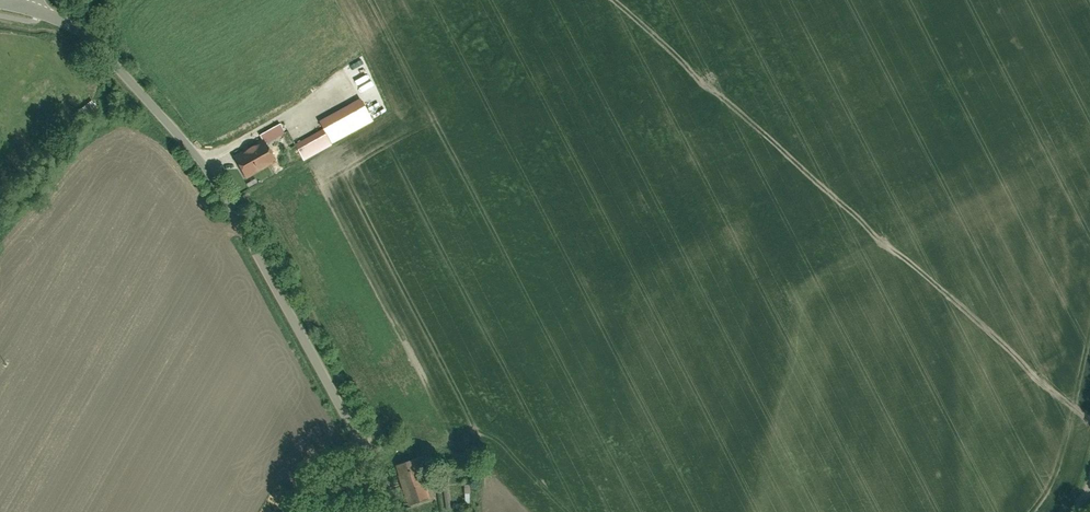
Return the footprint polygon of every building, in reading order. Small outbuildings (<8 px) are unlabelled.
[(372,122),(360,100),(319,123),(322,129),(294,145),(303,160),(372,122)] [(275,162),(264,141),(233,158),(244,179),(275,162)] [(431,499),(419,459),(394,467),(407,507),(431,499)]
